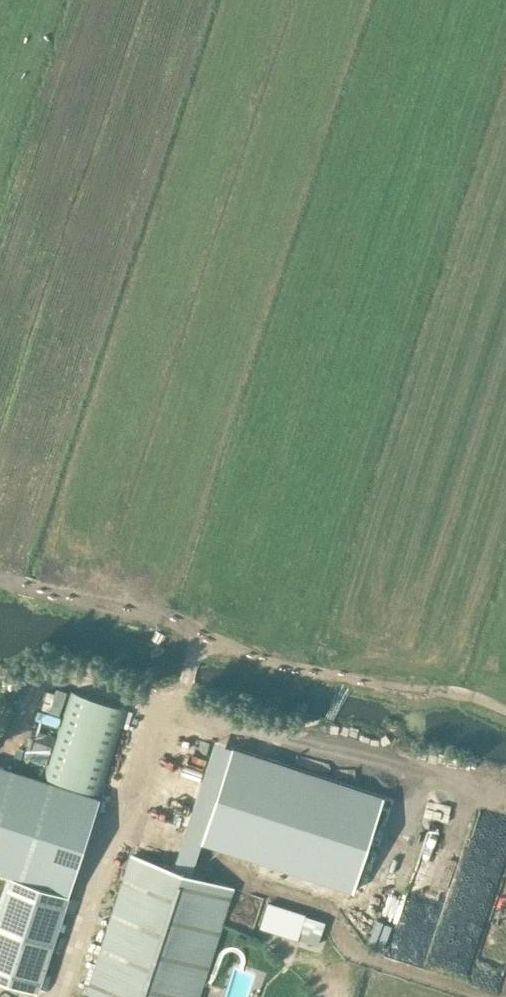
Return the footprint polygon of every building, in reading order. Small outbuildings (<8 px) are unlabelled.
[(100,795),(129,708),(71,689),(43,777),(100,795)] [(134,855),(87,996),(197,996),(233,887),(134,855)] [(0,915),(0,979),(38,991),(69,896),(12,877),(0,915)] [(298,939),(305,914),(268,903),(260,927),(298,939)]
